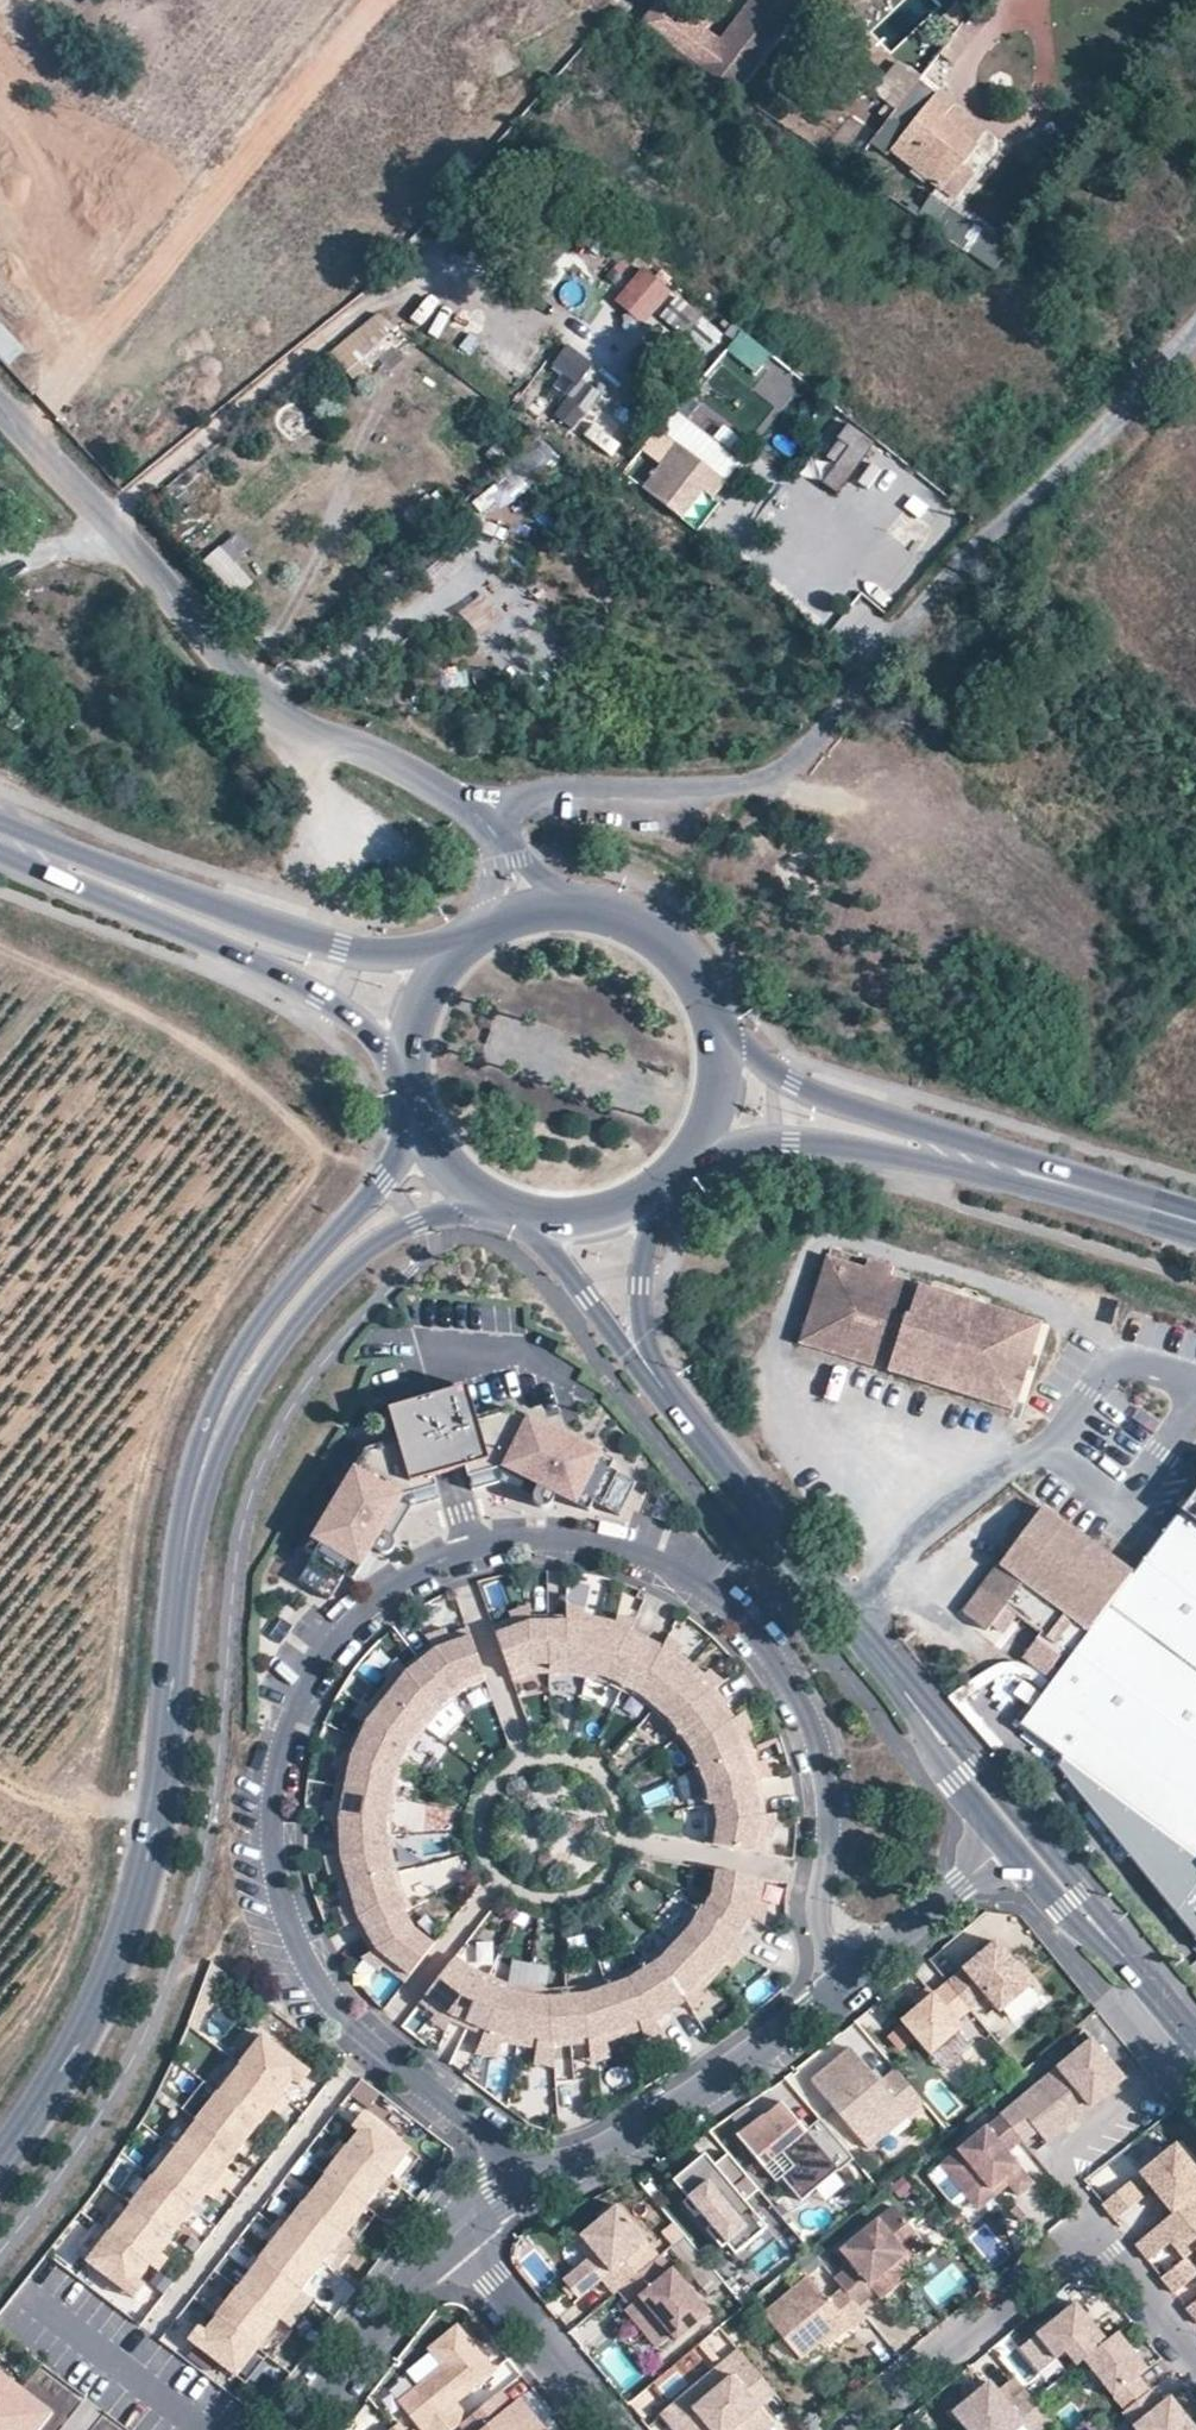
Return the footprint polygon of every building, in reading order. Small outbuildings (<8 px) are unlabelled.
[(803,1),(802,0),(748,0),(694,70),(730,95),(803,1)] [(497,78),(520,66),(506,37),(483,48),(497,78)] [(882,97),(905,68),(892,58),(876,59),(863,60),(852,73),(882,97)] [(885,131),(912,155),(927,138),(899,114),(885,131)] [(927,138),(912,155),(905,162),(920,175),(915,180),(929,194),(957,162),(928,137),(927,138)] [(970,247),(982,228),(930,196),(918,216),(970,247)] [(379,311),(328,352),(347,376),(399,335),(379,311)] [(26,350),(0,321),(0,358),(8,367),(26,350)] [(719,359),(749,385),(770,360),(740,335),(719,359)] [(555,360),(530,397),(602,444),(618,419),(573,390),(581,378),(555,360)] [(718,442),(730,426),(691,396),(679,412),(718,442)] [(843,420),(824,465),(855,478),(874,433),(843,420)] [(717,479),(671,441),(634,484),(672,515),(695,488),(704,496),(717,479)] [(237,562),(253,550),(238,532),(223,544),(237,562)] [(231,599),(252,584),(222,545),(202,560),(231,599)] [(898,1359),(1020,1400),(1044,1325),(916,1283),(887,1273),(889,1265),(872,1259),(869,1268),(832,1255),(804,1341),(894,1371),(898,1359)] [(1016,1411),(1020,1400),(898,1359),(894,1371),(1016,1411)] [(424,1432),(436,1473),(468,1463),(456,1423),(480,1416),(471,1384),(392,1407),(401,1439),(424,1432)] [(480,1416),(456,1423),(468,1463),(474,1486),(523,1474),(542,1483),(537,1492),(537,1495),(537,1498),(538,1500),(540,1502),(544,1504),(546,1504),(549,1503),(552,1501),(558,1491),(591,1508),(595,1500),(621,1513),(637,1483),(611,1469),(615,1461),(510,1407),(480,1416)] [(318,1554),(303,1579),(332,1597),(347,1571),(355,1576),(375,1544),(385,1550),(389,1550),(394,1547),(396,1543),(396,1539),(393,1534),(384,1529),(395,1511),(443,1496),(436,1473),(424,1432),(401,1439),(371,1447),(310,1549),(318,1554)] [(1195,1950),(1195,1483),(1176,1510),(1145,1553),(1133,1572),(1050,1681),(1048,1683),(1014,1728),(1195,1950)] [(1050,1681),(1133,1572),(1043,1504),(962,1612),(988,1631),(1006,1607),(1042,1634),(1023,1660),(1050,1681)] [(568,1608),(586,1612),(587,1604),(568,1600),(568,1608)] [(511,1608),(513,1615),(533,1608),(533,1601),(511,1608)] [(513,1615),(495,1622),(514,1676),(532,1669),(552,1669),(551,1612),(533,1613),(533,1608),(513,1615)] [(589,1674),(602,1615),(586,1612),(568,1608),(568,1612),(551,1612),(552,1669),(552,1671),(572,1670),(589,1674)] [(619,1612),(618,1618),(636,1622),(639,1616),(619,1612)] [(602,1615),(589,1674),(606,1678),(624,1687),(649,1635),(633,1627),(636,1622),(618,1618),(602,1615)] [(468,1684),(489,1676),(470,1624),(450,1631),(430,1638),(434,1642),(420,1652),(454,1696),(468,1684)] [(430,1638),(450,1631),(448,1624),(426,1633),(430,1638)] [(667,1638),(681,1650),(685,1645),(670,1632),(667,1638)] [(640,1695),(654,1708),(694,1661),(681,1650),(667,1638),(665,1643),(649,1635),(624,1687),(640,1695)] [(381,1687),(429,1725),(439,1711),(456,1698),(454,1696),(420,1652),(406,1664),(403,1659),(391,1674),(381,1687)] [(391,1674),(403,1659),(399,1654),(386,1670),(391,1674)] [(694,1661),(654,1708),(670,1720),(680,1735),(727,1700),(716,1685),(720,1683),(707,1671),(694,1661)] [(711,1666),(707,1671),(720,1683),(726,1679),(711,1666)] [(416,1741),(429,1725),(381,1687),(370,1701),(359,1715),(363,1717),(356,1734),(409,1758),(416,1741)] [(359,1715),(370,1701),(365,1697),(352,1712),(359,1715)] [(698,1767),(754,1744),(749,1729),(748,1728),(741,1711),(737,1714),(727,1700),(680,1735),(690,1749),(698,1767)] [(747,1707),(741,1711),(748,1728),(754,1726),(747,1707)] [(338,1782),(397,1794),(401,1775),(409,1758),(356,1734),(356,1733),(349,1750),(345,1748),(341,1766),(338,1782)] [(754,1744),(698,1767),(704,1783),(707,1803),(708,1803),(765,1794),(762,1776),(767,1775),(760,1759),(754,1744)] [(334,1764),(341,1766),(345,1748),(338,1745),(334,1764)] [(767,1756),(760,1759),(767,1775),(773,1775),(767,1756)] [(393,1812),(397,1794),(338,1782),(335,1799),(331,1817),(336,1817),(336,1834),(394,1832),(393,1812)] [(768,1831),(772,1810),(768,1811),(765,1794),(708,1803),(711,1821),(707,1840),(764,1850),(768,1831)] [(324,1817),(331,1817),(335,1799),(328,1798),(324,1817)] [(779,1809),(772,1810),(768,1831),(775,1833),(779,1809)] [(338,1869),(343,1886),(401,1869),(395,1851),(394,1832),(336,1834),(338,1852),(333,1853),(338,1869)] [(338,1869),(333,1853),(326,1853),(332,1871),(338,1869)] [(709,1888),(700,1905),(744,1930),(753,1914),(758,1918),(762,1898),(766,1875),(717,1866),(713,1890),(709,1888)] [(401,1869),(343,1886),(348,1903),(353,1920),(357,1917),(365,1933),(408,1908),(415,1905),(406,1889),(401,1869)] [(769,1899),(762,1898),(758,1918),(764,1921),(769,1899)] [(685,1920),(672,1933),(715,1974),(727,1961),(739,1948),(736,1945),(744,1930),(700,1905),(695,1902),(685,1920)] [(346,1924),(353,1920),(348,1903),(341,1905),(346,1924)] [(407,1979),(437,1941),(417,1926),(408,1908),(365,1933),(374,1948),(370,1951),(386,1963),(407,1979)] [(658,1950),(642,1959),(673,2006),(687,1997),(690,2001),(703,1988),(715,1974),(672,1933),(658,1950)] [(949,1979),(972,2006),(988,1993),(1001,2008),(1034,1981),(998,1938),(986,1948),(975,1957),(949,1979)] [(975,1957),(986,1948),(981,1943),(971,1951),(975,1957)] [(746,1951),(739,1948),(727,1961),(732,1966),(746,1951)] [(386,1963),(370,1951),(363,1954),(382,1969),(386,1963)] [(475,1965),(458,1953),(422,1999),(437,2011),(452,2022),(454,2017),(470,2024),(492,1972),(475,1965)] [(222,1965),(213,1958),(204,1986),(191,2021),(200,2028),(222,1965)] [(626,1969),(607,1976),(626,2032),(643,2026),(660,2020),(658,2016),(673,2006),(642,1959),(626,1969)] [(492,1972),(470,2024),(486,2031),(484,2036),(502,2038),(520,2041),(530,1983),(510,1980),(492,1972)] [(587,1983),(569,1985),(574,2041),(591,2040),(591,2043),(608,2038),(626,2032),(607,1976),(587,1983)] [(958,2018),(972,2006),(949,1979),(935,1990),(918,2005),(912,2010),(940,2043),(963,2025),(958,2018)] [(551,1986),(530,1983),(520,2041),(538,2044),(557,2047),(557,2043),(574,2041),(569,1985),(551,1986)] [(913,1998),(918,2005),(935,1990),(930,1985),(913,1998)] [(708,1993),(703,1988),(690,2001),(693,2008),(708,1993)] [(452,2022),(437,2011),(433,2016),(449,2028),(452,2022)] [(922,2029),(910,2015),(897,2027),(908,2041),(922,2029)] [(665,2026),(660,2020),(643,2026),(645,2033),(665,2026)] [(264,2031),(254,2024),(232,2052),(233,2053),(242,2060),(264,2031)] [(295,2077),(305,2063),(264,2031),(242,2060),(243,2061),(283,2092),(295,2077)] [(501,2045),(502,2038),(484,2036),(481,2042),(501,2045)] [(1124,2077),(1091,2037),(1000,2113),(1022,2139),(1024,2141),(1037,2129),(1047,2141),(1124,2077)] [(611,2045),(608,2038),(591,2043),(592,2051),(611,2045)] [(557,2047),(538,2044),(537,2052),(558,2055),(557,2047)] [(925,2100),(898,2067),(882,2080),(853,2045),(813,2078),(862,2136),(900,2104),(909,2114),(925,2100)] [(242,2060),(233,2053),(211,2082),(220,2088),(221,2089),(243,2061),(242,2060)] [(284,2093),(283,2092),(243,2061),(221,2089),(262,2120),(263,2121),(274,2106),(284,2093)] [(312,2069),(305,2063),(295,2077),(302,2082),(312,2069)] [(211,2082),(210,2081),(189,2109),(198,2117),(220,2088),(211,2082)] [(250,2135),(262,2120),(221,2089),(220,2088),(198,2117),(199,2118),(240,2149),(250,2135)] [(291,2098),(284,2093),(274,2106),(281,2111),(291,2098)] [(854,2155),(821,2115),(807,2127),(783,2098),(765,2113),(765,2111),(737,2131),(776,2177),(781,2173),(802,2197),(838,2166),(839,2168),(854,2155)] [(870,2146),(909,2114),(900,2104),(862,2136),(870,2146)] [(362,2128),(373,2115),(365,2110),(356,2123),(362,2128)] [(1000,2113),(986,2125),(1007,2151),(1022,2139),(1000,2113)] [(414,2147),(373,2115),(362,2128),(351,2144),(391,2175),(392,2176),(414,2147)] [(229,2164),(241,2149),(240,2149),(199,2118),(177,2146),(219,2178),(229,2164)] [(1004,2177),(1008,2182),(1018,2194),(1033,2181),(1007,2151),(986,2125),(940,2164),(967,2195),(973,2203),(1004,2177)] [(257,2141),(250,2135),(240,2149),(241,2149),(247,2154),(257,2141)] [(340,2156),(350,2143),(343,2137),(332,2151),(340,2156)] [(177,2146),(168,2138),(146,2167),(155,2173),(156,2174),(177,2146)] [(391,2175),(351,2144),(350,2143),(340,2156),(328,2171),(329,2172),(370,2203),(391,2175)] [(1176,2143),(1167,2150),(1182,2169),(1191,2161),(1176,2143)] [(209,2191),(219,2178),(177,2146),(156,2174),(197,2205),(197,2206),(209,2191)] [(402,2183),(424,2154),(414,2147),(392,2176),(401,2182),(402,2183)] [(763,2190),(733,2154),(719,2165),(706,2150),(674,2176),(689,2194),(684,2198),(697,2213),(702,2209),(712,2221),(707,2225),(723,2244),(728,2240),(736,2250),(768,2223),(750,2202),(763,2190)] [(1148,2181),(1173,2213),(1195,2194),(1195,2167),(1191,2161),(1182,2169),(1167,2150),(1147,2167),(1154,2176),(1148,2181)] [(236,2170),(229,2164),(219,2178),(226,2183),(236,2170)] [(967,2195),(940,2164),(928,2173),(955,2205),(967,2195)] [(146,2167),(145,2166),(123,2194),(124,2195),(133,2202),(155,2173),(146,2167)] [(1140,2172),(1148,2181),(1154,2176),(1147,2167),(1140,2172)] [(370,2203),(329,2172),(318,2187),(307,2200),(348,2231),(349,2232),(371,2204),(370,2203)] [(186,2219),(197,2205),(156,2174),(155,2173),(133,2202),(134,2203),(175,2234),(186,2219)] [(379,2211),(401,2182),(392,2176),(391,2175),(370,2203),(371,2204),(379,2211)] [(978,2208),(1008,2182),(1004,2177),(973,2203),(978,2208)] [(226,2183),(219,2178),(209,2191),(216,2196),(226,2183)] [(307,2200),(318,2187),(310,2182),(300,2195),(306,2199),(307,2200)] [(1120,2225),(1148,2202),(1135,2187),(1107,2209),(1120,2225)] [(1173,2213),(1136,2243),(1149,2260),(1172,2241),(1185,2256),(1187,2255),(1195,2248),(1195,2194),(1173,2213)] [(112,2231),(134,2203),(133,2202),(124,2195),(103,2223),(112,2230),(112,2231)] [(307,2200),(306,2199),(295,2215),(285,2228),(326,2260),(348,2231),(307,2200)] [(1022,2199),(1016,2205),(1025,2216),(1032,2210),(1022,2199)] [(660,2252),(617,2202),(581,2232),(595,2249),(588,2255),(563,2276),(579,2295),(602,2276),(614,2291),(619,2287),(660,2252)] [(175,2234),(134,2203),(112,2231),(153,2262),(154,2263),(164,2250),(176,2235),(175,2234)] [(359,2240),(380,2211),(379,2211),(371,2204),(349,2232),(359,2240)] [(197,2206),(197,2205),(186,2219),(193,2224),(203,2211),(197,2206)] [(887,2269),(907,2252),(898,2243),(914,2229),(894,2205),(857,2235),(865,2244),(849,2258),(853,2262),(835,2278),(843,2287),(858,2305),(876,2290),(883,2298),(899,2283),(887,2269)] [(285,2228),(295,2215),(288,2209),(278,2223),(285,2228)] [(103,2223),(102,2223),(80,2251),(90,2259),(112,2230),(103,2223)] [(275,2241),(285,2228),(278,2223),(267,2236),(275,2241)] [(326,2260),(285,2228),(275,2241),(263,2256),(264,2257),(304,2288),(326,2260)] [(141,2277),(153,2262),(112,2231),(112,2230),(90,2259),(131,2291),(141,2277)] [(671,2244),(709,2289),(723,2277),(685,2231),(671,2244)] [(595,2249),(581,2232),(574,2238),(588,2255),(595,2249)] [(842,2249),(849,2258),(865,2244),(857,2235),(842,2249)] [(171,2255),(164,2250),(154,2263),(161,2268),(171,2255)] [(254,2270),(264,2257),(263,2256),(257,2252),(247,2265),(254,2270)] [(709,2309),(661,2252),(660,2252),(619,2287),(631,2301),(638,2310),(633,2315),(657,2344),(672,2331),(677,2337),(709,2309)] [(912,2259),(907,2252),(887,2269),(899,2283),(906,2277),(900,2270),(912,2259)] [(1185,2256),(1162,2276),(1175,2291),(1195,2274),(1195,2266),(1187,2255),(1185,2256)] [(304,2288),(264,2257),(254,2270),(242,2285),(283,2316),(284,2317),(305,2289),(304,2288)] [(314,2296),(336,2267),(326,2260),(304,2288),(305,2289),(314,2296)] [(858,2305),(843,2287),(829,2299),(808,2275),(763,2313),(800,2357),(819,2341),(844,2320),(849,2325),(850,2327),(866,2314),(858,2305)] [(148,2283),(141,2277),(131,2291),(138,2296),(148,2283)] [(261,2345),(283,2316),(242,2285),(241,2285),(230,2300),(220,2313),(221,2314),(261,2345)] [(294,2325),(315,2296),(314,2296),(305,2289),(284,2317),(294,2325)] [(220,2313),(230,2300),(222,2295),(213,2308),(220,2313)] [(1187,2307),(1195,2318),(1195,2299),(1187,2307)] [(638,2310),(631,2301),(626,2306),(633,2315),(638,2310)] [(1078,2364),(1084,2358),(1107,2340),(1076,2301),(1020,2347),(1040,2371),(1066,2350),(1078,2364)] [(261,2345),(221,2314),(209,2329),(199,2342),(240,2374),(262,2345),(261,2345)] [(276,2356),(297,2327),(294,2325),(284,2317),(283,2316),(261,2345),(262,2345),(272,2353),(276,2356)] [(428,2344),(443,2362),(398,2399),(424,2429),(449,2429),(462,2419),(469,2413),(456,2399),(496,2366),(458,2320),(428,2344)] [(824,2346),(849,2325),(844,2320),(819,2341),(824,2346)] [(199,2342),(209,2329),(202,2324),(191,2337),(199,2342)] [(1125,2409),(1150,2389),(1139,2375),(1148,2367),(1118,2331),(1107,2340),(1084,2358),(1125,2409)] [(250,2381),(272,2353),(262,2345),(240,2374),(250,2381)] [(776,2392),(737,2345),(721,2359),(733,2372),(682,2415),(694,2429),(768,2429),(775,2423),(760,2406),(776,2392)] [(721,2359),(660,2411),(676,2429),(694,2429),(682,2415),(733,2372),(721,2359)] [(1007,2401),(1024,2387),(1014,2376),(998,2390),(1007,2401)] [(46,2413),(0,2378),(0,2429),(32,2429),(46,2413)] [(967,2400),(954,2411),(969,2429),(1014,2429),(1023,2422),(1030,2429),(1042,2429),(1053,2421),(1024,2387),(1007,2401),(998,2390),(990,2381),(977,2391),(967,2400)] [(963,2394),(967,2400),(977,2391),(972,2386),(963,2394)] [(462,2419),(472,2429),(546,2429),(518,2396),(510,2402),(499,2388),(469,2413),(462,2419)] [(1195,2426),(1171,2396),(1162,2404),(1150,2389),(1125,2409),(1123,2411),(1135,2426),(1141,2421),(1148,2429),(1191,2429),(1195,2426)] [(1138,2429),(1148,2429),(1141,2421),(1135,2426),(1138,2429)]
